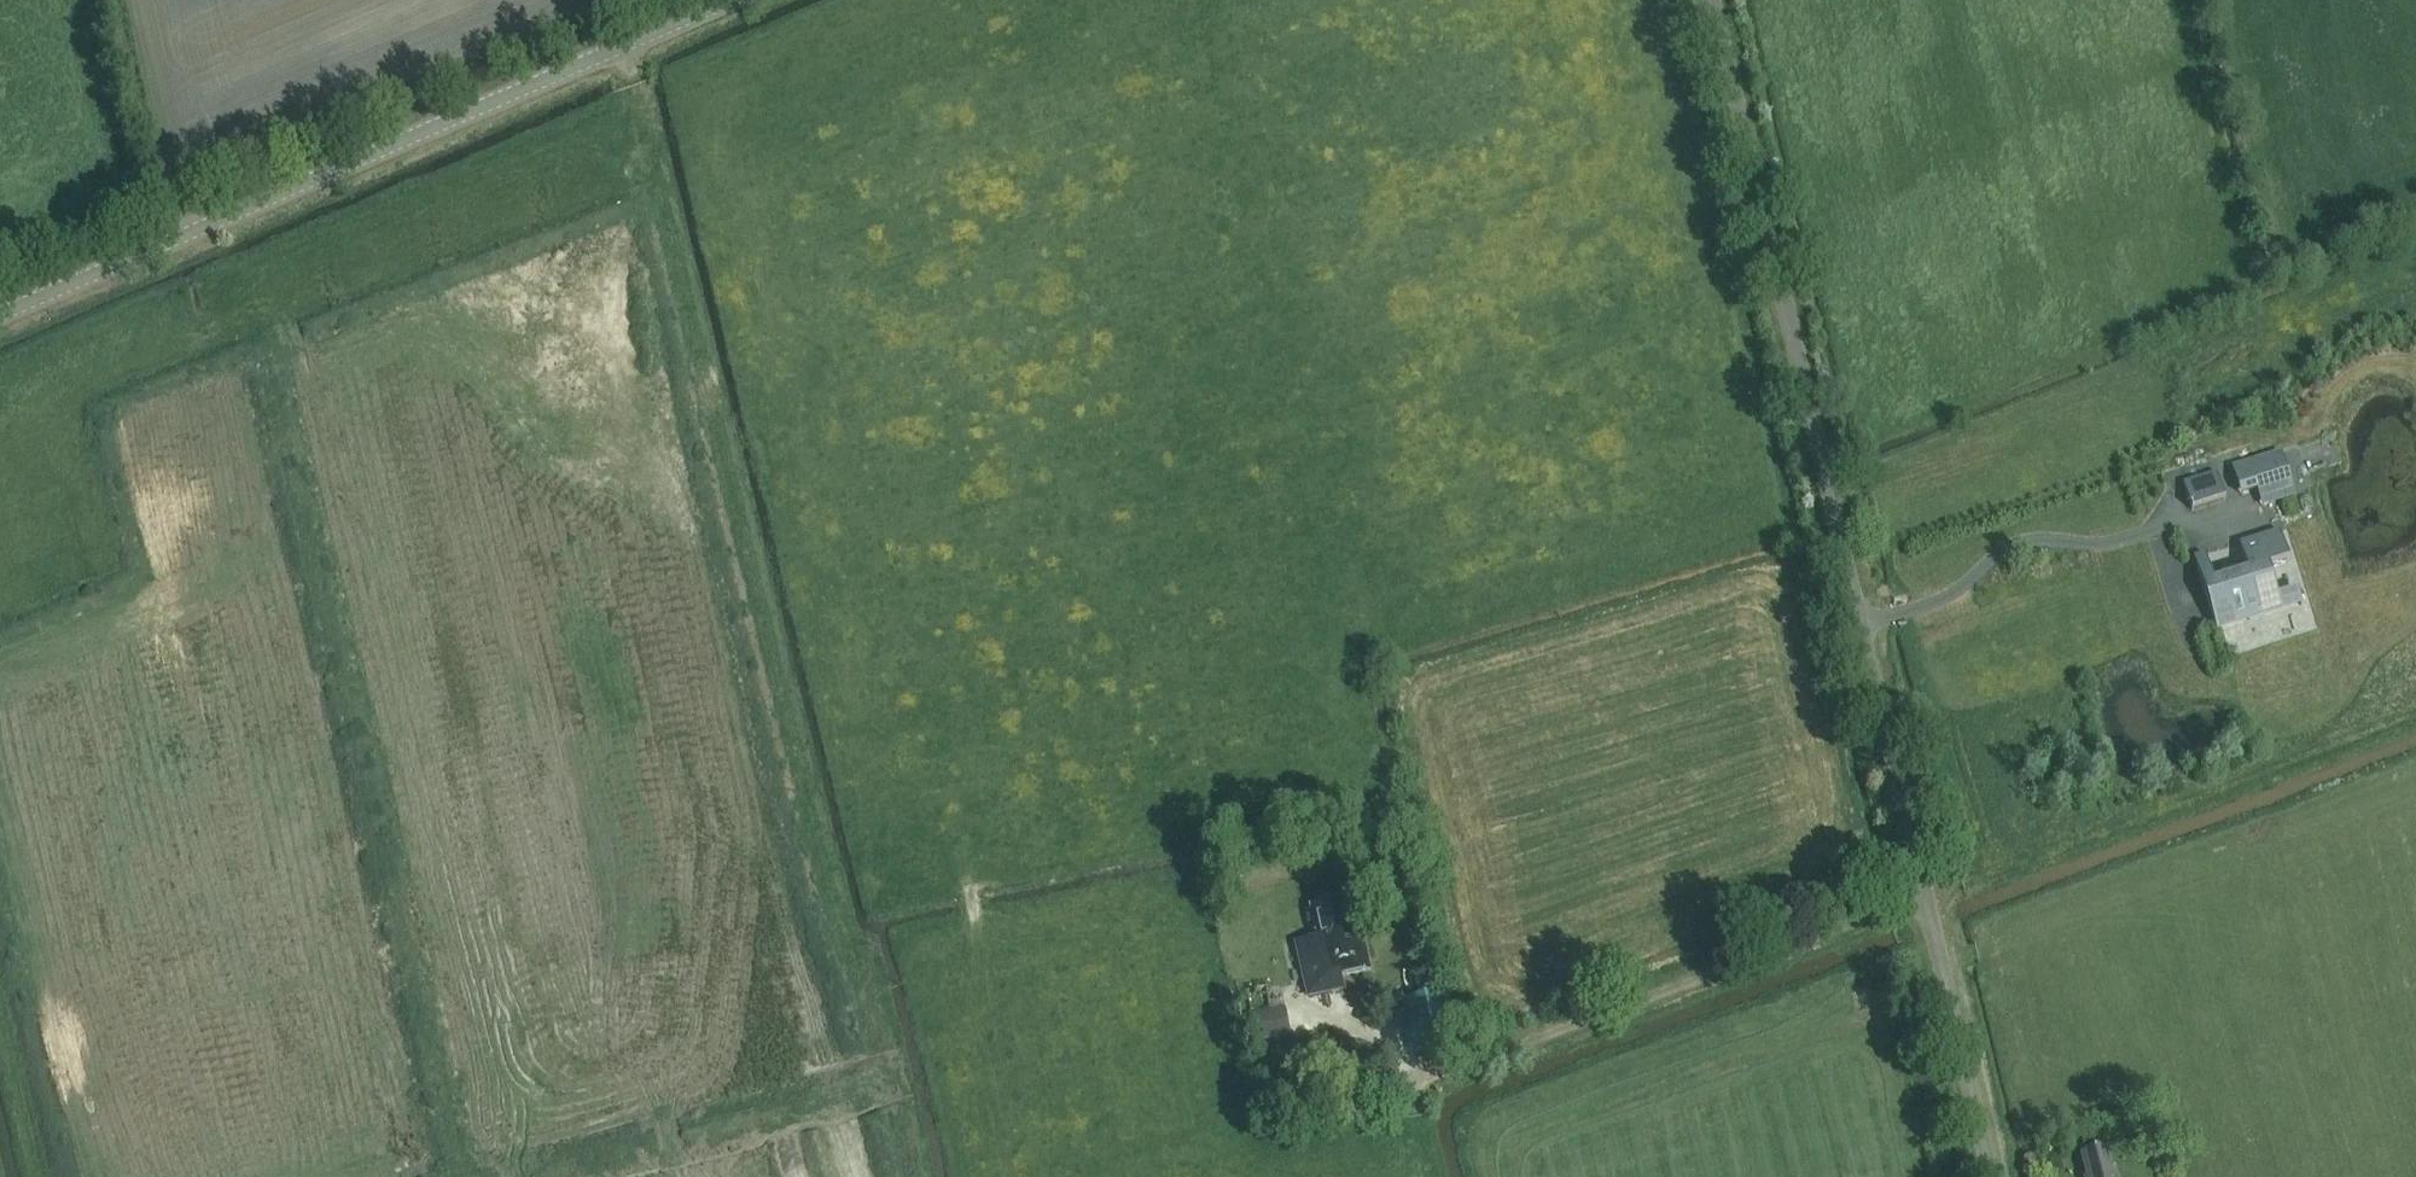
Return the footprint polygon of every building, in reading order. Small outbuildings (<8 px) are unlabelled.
[(2259,488),(2264,505),(2299,494),(2285,447),(2233,464),(2242,493),(2259,488)] [(2183,483),(2192,511),(2226,500),(2218,473),(2183,483)] [(2205,555),(2193,558),(2216,632),(2218,631),(2216,625),(2263,610),(2260,602),(2278,597),(2269,568),(2289,562),(2279,531),(2239,544),(2247,571),(2213,582),(2205,555)] [(1318,939),(1312,940),(1294,943),(1305,1000),(1344,993),(1341,974),(1366,969),(1368,968),(1361,932),(1352,933),(1347,903),(1312,909),(1318,939)] [(1407,1005),(1418,1052),(1457,1043),(1446,996),(1407,1005)] [(1272,1011),(1250,1015),(1247,1015),(1252,1044),(1291,1037),(1286,1008),(1280,1009),(1278,1000),(1270,1001),(1272,1011)] [(2115,1170),(2111,1171),(2106,1149),(2081,1155),(2086,1176),(2085,1176),(2117,1176),(2115,1170)]
